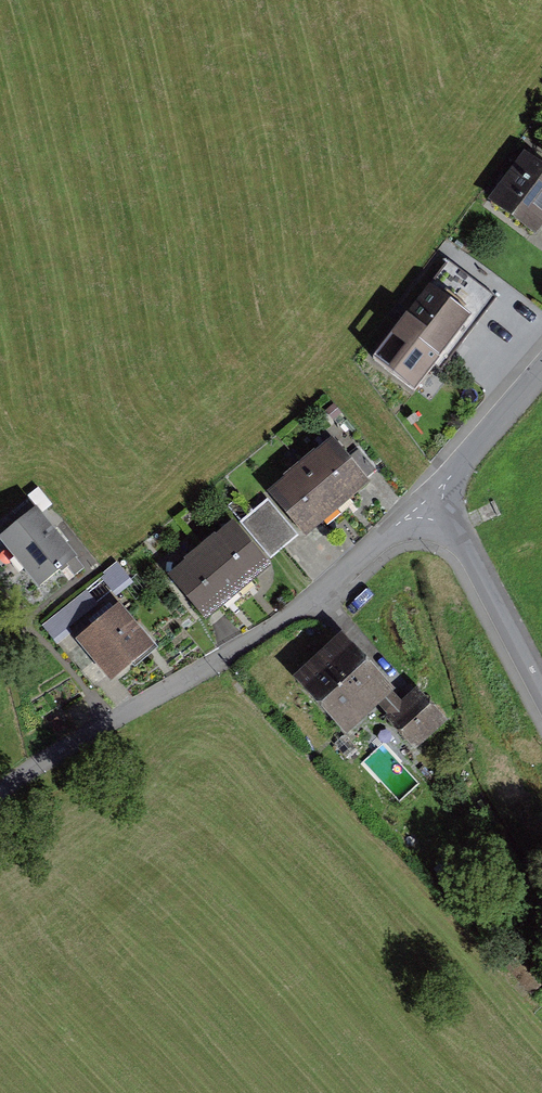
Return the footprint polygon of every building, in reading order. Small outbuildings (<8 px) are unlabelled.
[(535,149),(503,193),(541,221),(541,154),(535,149)] [(451,254),(373,353),(419,388),(496,289),(451,254)] [(342,431),(310,459),(345,500),(377,472),(342,431)] [(310,459),(277,488),(312,528),(345,500),(310,459)] [(10,531),(49,589),(55,585),(91,560),(52,502),(10,531)] [(212,545),(242,582),(275,555),(245,518),(212,545)] [(180,572),(210,608),(242,582),(212,545),(180,572)] [(87,630),(121,673),(160,642),(127,599),(87,630)] [(295,683),(346,737),(394,691),(343,637),(295,683)] [(406,718),(421,735),(447,711),(432,694),(406,718)]
